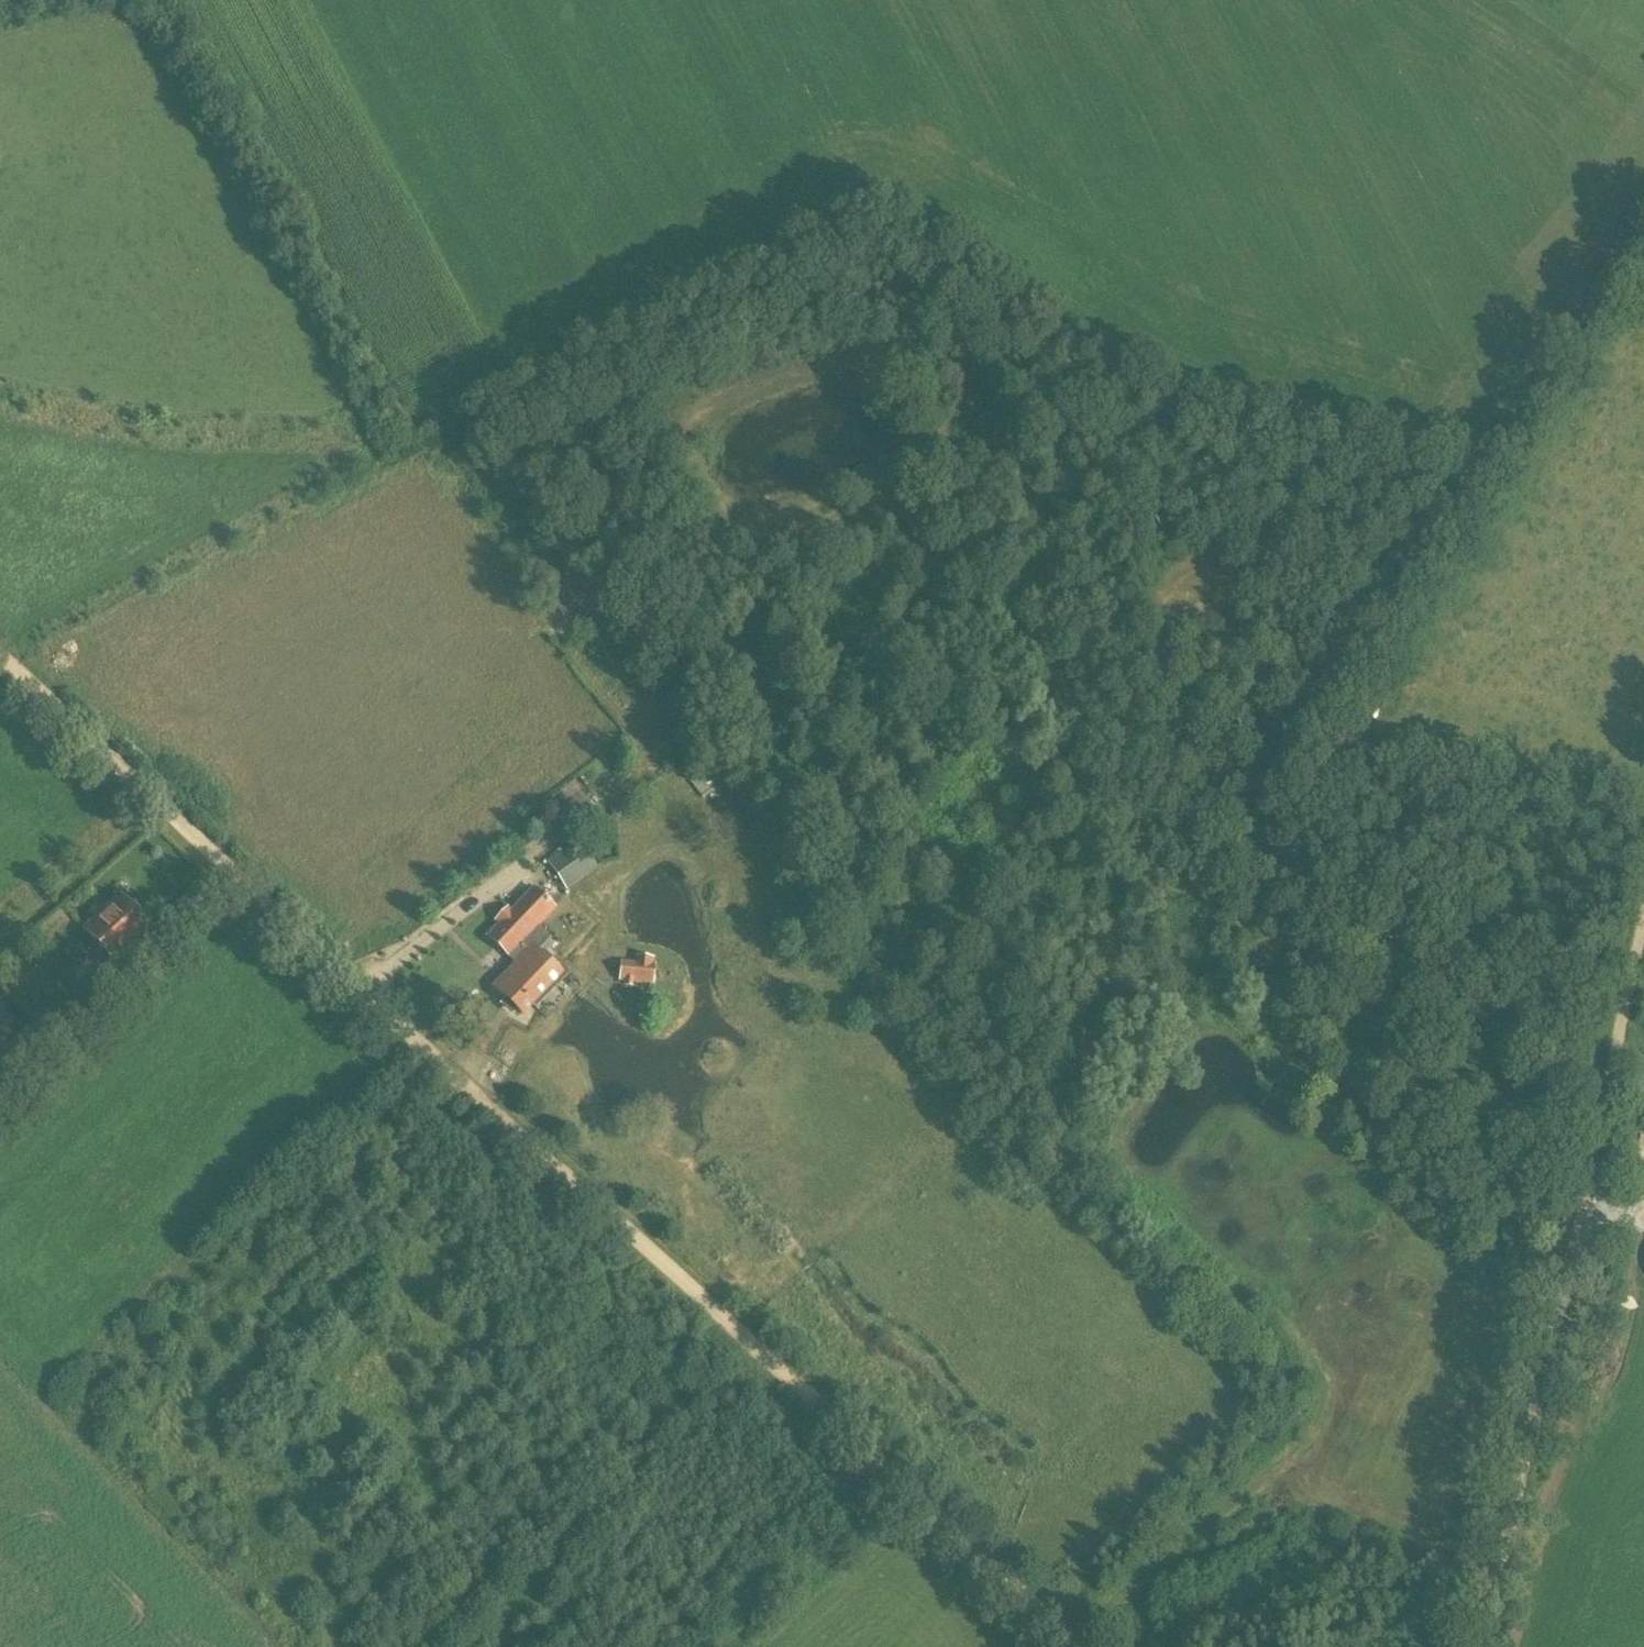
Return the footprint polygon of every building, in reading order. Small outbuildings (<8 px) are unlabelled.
[(566,890),(598,868),(579,841),(547,863),(566,890)] [(522,1017),(563,974),(538,951),(551,938),(540,927),(557,910),(534,887),(486,936),(514,964),(492,987),(522,1017)] [(115,962),(151,928),(121,897),(85,931),(115,962)] [(621,961),(618,982),(622,982),(622,987),(635,988),(636,983),(653,985),(655,964),(653,964),(654,959),(635,956),(635,963),(621,961)]
